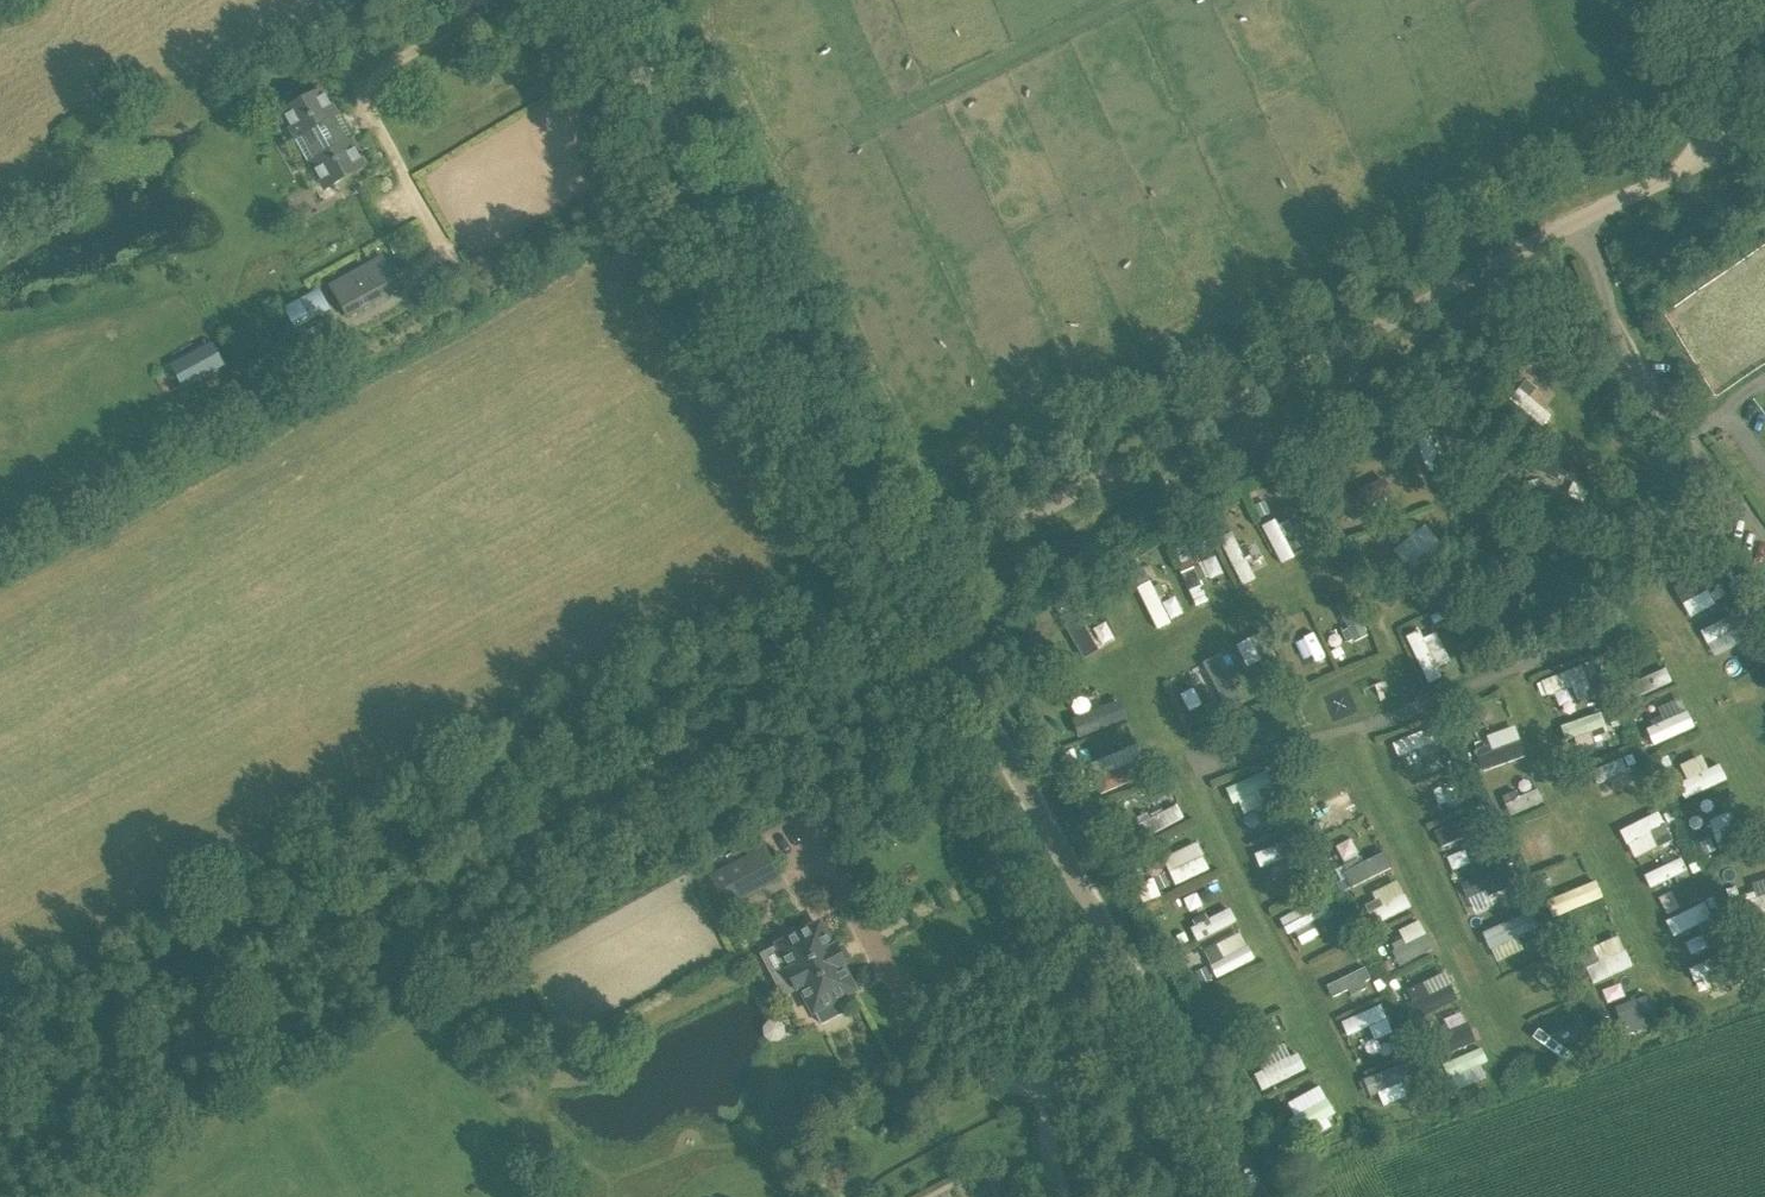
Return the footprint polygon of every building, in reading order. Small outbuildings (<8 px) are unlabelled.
[(283,114),(300,104),(292,90),(263,106),(271,120),(283,114)] [(346,142),(334,121),(336,120),(321,92),(300,104),(283,114),(298,140),(295,141),(308,165),(311,163),(325,190),(363,169),(348,141),(346,142)] [(346,318),(398,289),(383,262),(332,291),(346,318)] [(216,348),(175,370),(184,387),(225,365),(216,348)] [(1506,368),(1493,382),(1501,389),(1514,375),(1506,368)] [(1441,391),(1432,396),(1440,411),(1449,406),(1441,391)] [(1538,478),(1528,480),(1530,488),(1540,486),(1538,478)] [(1264,501),(1255,505),(1260,517),(1270,512),(1264,501)] [(1337,501),(1328,506),(1334,518),(1343,513),(1337,501)] [(1369,505),(1349,515),(1353,521),(1372,512),(1369,505)] [(1220,521),(1211,526),(1215,533),(1223,528),(1220,521)] [(1288,521),(1278,526),(1284,536),(1293,531),(1288,521)] [(1185,543),(1176,547),(1179,554),(1188,550),(1185,543)] [(1244,543),(1239,546),(1244,556),(1249,553),(1244,543)] [(1188,552),(1179,556),(1182,564),(1192,560),(1188,552)] [(1727,559),(1719,563),(1723,572),(1732,567),(1727,559)] [(1403,565),(1396,571),(1403,580),(1410,574),(1403,565)] [(1144,566),(1131,573),(1137,584),(1150,578),(1144,566)] [(1199,566),(1194,568),(1199,580),(1204,578),(1199,566)] [(1159,584),(1153,587),(1158,597),(1164,593),(1159,584)] [(1067,599),(1056,606),(1060,614),(1072,607),(1067,599)] [(1751,610),(1744,613),(1748,622),(1756,619),(1751,610)] [(1440,612),(1431,617),(1434,624),(1443,620),(1440,612)] [(1347,630),(1342,632),(1347,643),(1352,640),(1347,630)] [(1340,645),(1331,650),(1335,657),(1344,653),(1340,645)] [(1263,661),(1248,668),(1257,684),(1271,677),(1263,661)] [(1284,672),(1273,678),(1277,686),(1288,680),(1284,672)] [(1586,679),(1571,685),(1574,694),(1590,687),(1586,679)] [(1044,682),(1034,683),(1035,697),(1045,696),(1044,682)] [(1225,704),(1208,713),(1213,723),(1230,714),(1225,704)] [(1616,707),(1606,710),(1612,727),(1621,724),(1616,707)] [(1660,716),(1650,720),(1652,727),(1663,722),(1660,716)] [(1455,719),(1452,729),(1464,733),(1467,723),(1455,719)] [(1603,728),(1590,732),(1592,739),(1605,734),(1603,728)] [(1489,745),(1476,750),(1478,756),(1491,751),(1489,745)] [(1074,748),(1065,752),(1069,761),(1077,758),(1074,748)] [(1632,754),(1625,757),(1628,766),(1636,763),(1632,754)] [(1667,755),(1659,759),(1664,768),(1671,765),(1667,755)] [(1455,759),(1446,763),(1449,770),(1458,766),(1455,759)] [(1627,772),(1610,779),(1614,790),(1632,782),(1627,772)] [(1092,780),(1084,784),(1088,793),(1096,789),(1092,780)] [(1269,787),(1259,792),(1261,798),(1268,796),(1272,794),(1269,787)] [(1516,791),(1502,797),(1505,803),(1519,797),(1516,791)] [(1484,806),(1474,810),(1478,822),(1488,818),(1484,806)] [(1671,810),(1663,814),(1668,823),(1675,819),(1671,810)] [(1288,811),(1276,816),(1281,826),(1292,821),(1288,811)] [(1147,813),(1135,819),(1138,825),(1150,819),(1147,813)] [(1666,824),(1651,832),(1659,847),(1673,839),(1666,824)] [(1477,832),(1463,838),(1470,855),(1484,849),(1477,832)] [(1137,833),(1129,837),(1133,846),(1141,841),(1137,833)] [(1708,839),(1699,842),(1704,854),(1713,850),(1708,839)] [(724,905),(776,877),(762,851),(710,879),(724,905)] [(1312,855),(1302,858),(1304,865),(1314,862),(1312,855)] [(1355,859),(1341,866),(1345,873),(1358,866),(1355,859)] [(1696,861),(1689,865),(1693,874),(1700,870),(1696,861)] [(1315,864),(1305,868),(1308,875),(1317,871),(1315,864)] [(1687,871),(1675,876),(1677,882),(1689,876),(1687,871)] [(1164,873),(1155,878),(1160,890),(1170,885),(1164,873)] [(1548,875),(1536,880),(1540,890),(1551,885),(1548,875)] [(1510,880),(1487,891),(1490,896),(1512,886),(1510,880)] [(1735,886),(1726,889),(1728,897),(1738,894),(1735,886)] [(1713,896),(1706,899),(1711,908),(1717,906),(1713,896)] [(1379,899),(1364,906),(1368,913),(1382,905),(1379,899)] [(1741,903),(1733,906),(1736,916),(1745,913),(1741,903)] [(1203,915),(1191,921),(1193,927),(1206,920),(1203,915)] [(1366,919),(1359,922),(1363,931),(1371,927),(1366,919)] [(1709,919),(1698,925),(1701,930),(1712,925),(1709,919)] [(813,1013),(821,1027),(843,1015),(836,1001),(853,992),(840,968),(845,966),(835,948),(831,950),(818,926),(778,947),(790,971),(786,973),(787,974),(784,977),(782,982),(784,986),(787,990),(791,992),(796,991),(796,992),(800,989),(813,1013)] [(1579,926),(1565,931),(1569,941),(1582,936),(1579,926)] [(1540,928),(1518,938),(1522,947),(1544,936),(1540,928)] [(1346,931),(1337,935),(1340,943),(1349,939),(1346,931)] [(1185,932),(1177,935),(1181,944),(1189,941),(1185,932)] [(1402,941),(1391,946),(1394,950),(1404,945),(1402,941)] [(1551,943),(1544,947),(1547,955),(1555,952),(1551,943)] [(1759,943),(1751,946),(1754,957),(1763,954),(1759,943)] [(1738,947),(1731,950),(1735,959),(1742,956),(1738,947)] [(1217,951),(1205,957),(1209,965),(1222,959),(1217,951)] [(1594,951),(1581,957),(1586,968),(1599,962),(1594,951)] [(1391,959),(1383,963),(1387,971),(1395,968),(1391,959)] [(1206,967),(1195,972),(1201,984),(1211,979),(1206,967)] [(1397,978),(1389,982),(1393,991),(1401,987),(1397,978)] [(1423,983),(1407,991),(1413,1003),(1429,996),(1423,983)] [(1648,996),(1614,1008),(1624,1037),(1645,1030),(1639,1014),(1653,1009),(1648,996)] [(1427,1021),(1413,1027),(1417,1036),(1431,1029),(1427,1021)] [(1615,1027),(1606,1031),(1610,1039),(1619,1035),(1615,1027)] [(1446,1032),(1433,1037),(1436,1044),(1449,1038),(1446,1032)] [(1234,1036),(1226,1041),(1230,1049),(1238,1044),(1234,1036)] [(1401,1043),(1392,1047),(1395,1054),(1404,1050),(1401,1043)] [(1241,1047),(1232,1052),(1237,1060),(1245,1055),(1241,1047)] [(1444,1069),(1433,1073),(1438,1085),(1449,1080),(1444,1069)] [(1428,1079),(1419,1083),(1422,1090),(1431,1087),(1428,1079)] [(1280,1117),(1271,1121),(1275,1129),(1284,1124),(1280,1117)] [(1284,1128),(1277,1131),(1282,1140),(1289,1136),(1284,1128)]
